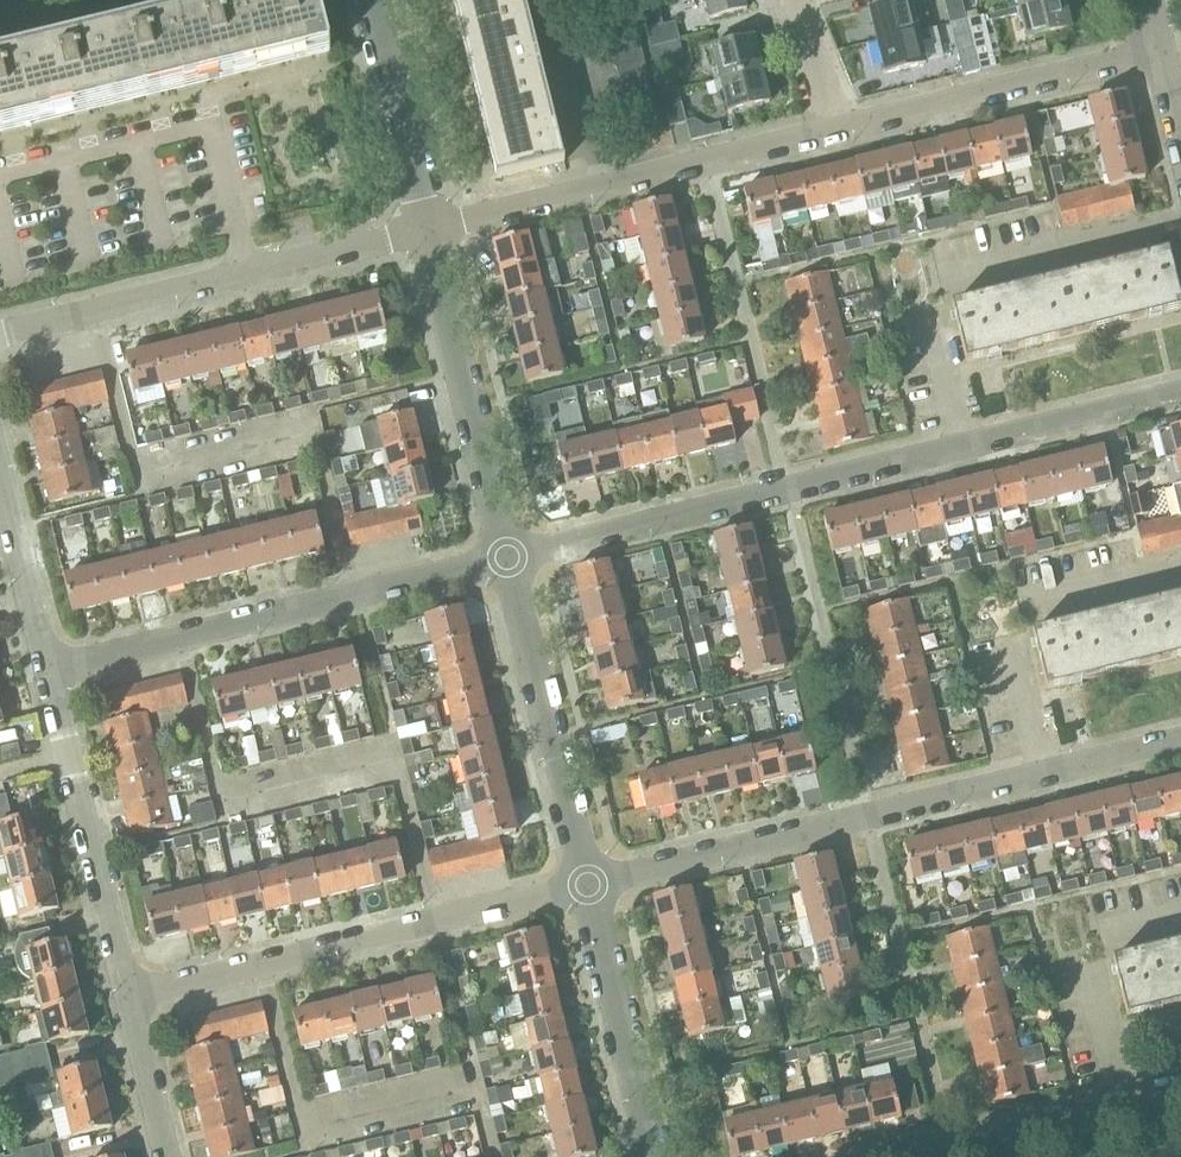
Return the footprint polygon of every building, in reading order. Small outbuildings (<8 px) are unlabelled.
[(240,4),(255,65),(328,48),(329,54),(330,54),(331,54),(317,0),(257,0),(240,4)] [(466,31),(527,16),(523,0),(458,0),(466,31)] [(746,0),(707,0),(712,21),(749,12),(746,0)] [(879,42),(928,30),(925,18),(917,20),(912,0),(908,0),(871,9),(879,42)] [(1028,39),(1070,29),(1063,0),(1051,0),(1020,8),(1028,39)] [(240,4),(168,22),(183,83),(255,65),(240,4)] [(527,16),(466,31),(484,104),(545,89),(527,16)] [(984,16),(968,20),(975,52),(980,71),(996,67),(984,16)] [(959,56),(975,52),(968,20),(952,24),(959,56)] [(168,22),(95,39),(110,100),(183,83),(168,22)] [(647,31),(652,48),(680,42),(676,24),(647,31)] [(928,64),(923,43),(931,41),(928,30),(879,42),(887,74),(928,64)] [(613,40),(616,54),(643,48),(640,34),(613,40)] [(714,49),(722,81),(764,71),(762,64),(769,62),(769,61),(768,61),(764,42),(757,44),(756,38),(714,49)] [(95,39),(23,57),(37,118),(110,100),(95,39)] [(652,48),(656,67),(685,61),(680,42),(652,48)] [(647,62),(643,48),(616,54),(620,69),(647,62)] [(0,63),(0,127),(37,118),(23,57),(0,63)] [(650,76),(647,62),(620,69),(623,83),(650,76)] [(764,71),(722,81),(730,113),(772,103),(764,71)] [(654,90),(650,76),(623,83),(627,97),(654,90)] [(688,96),(686,90),(686,88),(678,90),(679,92),(663,96),(671,127),(686,124),(680,98),(688,96)] [(545,89),(484,104),(501,176),(496,178),(496,179),(550,166),(555,165),(558,164),(563,163),(565,162),(564,162),(564,160),(563,161),(545,89)] [(657,104),(654,90),(627,97),(630,111),(657,104)] [(1090,100),(1097,129),(1131,120),(1124,92),(1090,100)] [(657,104),(630,111),(633,125),(661,118),(657,104)] [(1051,128),(1047,111),(1037,114),(1041,130),(1051,128)] [(1104,157),(1138,149),(1131,120),(1097,129),(1104,157)] [(997,129),(1005,163),(1033,156),(1025,122),(997,129)] [(705,138),(721,134),(719,125),(703,129),(705,138)] [(977,170),(1005,163),(997,129),(969,135),(977,170)] [(977,170),(969,135),(941,142),(949,177),(964,173),(967,186),(978,183),(975,170),(977,170)] [(1043,142),(1047,158),(1058,156),(1054,139),(1043,142)] [(947,177),(949,177),(941,142),(913,149),(921,183),(920,184),(922,195),(923,200),(951,193),(947,177)] [(921,183),(913,149),(884,156),(893,190),(891,191),(894,203),(922,195),(920,184),(921,183)] [(1114,185),(1128,182),(1145,177),(1138,149),(1104,157),(1111,186),(1114,185)] [(893,190),(884,156),(856,163),(865,197),(891,191),(893,190)] [(865,197),(856,163),(828,170),(837,204),(865,197)] [(1050,170),(1054,185),(1065,183),(1061,167),(1050,170)] [(800,177),(809,211),(837,204),(828,170),(800,177)] [(772,184),(781,218),(809,211),(800,177),(772,184)] [(1135,209),(1128,182),(1114,185),(1121,212),(1135,209)] [(752,226),(764,273),(780,269),(772,234),(784,231),(781,218),(772,184),(744,191),(753,225),(752,226)] [(1107,216),(1121,212),(1114,185),(1111,186),(1100,188),(1107,216)] [(1092,219),(1107,216),(1100,188),(1086,192),(1092,219)] [(1092,219),(1086,192),(1072,195),(1078,223),(1092,219)] [(1064,226),(1078,223),(1072,195),(1057,199),(1064,226)] [(1012,202),(1014,212),(1030,208),(1028,198),(1012,202)] [(635,207),(642,235),(677,227),(670,199),(635,207)] [(984,209),(986,219),(1002,215),(1000,205),(984,209)] [(741,206),(728,209),(731,220),(744,216),(741,206)] [(958,225),(975,221),(972,211),(956,216),(958,225)] [(591,219),(595,235),(605,233),(601,216),(591,219)] [(928,222),(930,232),(947,228),(945,218),(928,222)] [(582,221),(563,226),(570,255),(571,257),(580,254),(579,253),(575,236),(585,234),(582,221)] [(901,229),(903,238),(919,235),(916,225),(901,229)] [(649,264),(683,255),(677,227),(642,235),(649,264)] [(875,245),(892,241),(889,231),(872,236),(875,245)] [(501,270),(535,262),(529,234),(494,242),(501,270)] [(589,250),(585,234),(575,236),(579,253),(589,250)] [(844,243),(846,252),(863,248),(861,239),(844,243)] [(817,243),(818,249),(821,259),(846,252),(844,243),(834,245),(833,240),(817,243)] [(608,244),(598,247),(602,263),(612,260),(610,253),(609,246),(608,244)] [(821,259),(818,249),(790,256),(793,266),(821,259)] [(975,300),(954,305),(968,362),(1180,311),(1180,299),(1177,281),(1176,277),(1170,253),(1169,253),(1150,258),(975,300)] [(649,264),(656,292),(690,283),(683,255),(649,264)] [(501,270),(508,299),(542,290),(535,262),(501,270)] [(596,278),(592,262),(582,264),(586,281),(596,278)] [(615,272),(605,275),(609,291),(619,288),(615,272)] [(787,283),(794,310),(835,301),(828,273),(787,283)] [(656,292),(662,320),(697,312),(690,283),(656,292)] [(543,292),(542,290),(508,299),(515,327),(549,318),(550,320),(564,316),(557,288),(543,292)] [(589,292),(593,308),(603,305),(599,289),(589,292)] [(381,297),(351,304),(359,339),(362,351),(392,343),(381,297)] [(622,300),(612,302),(616,318),(626,316),(622,300)] [(842,329),(835,301),(794,310),(801,338),(842,329)] [(351,304),(323,311),(331,346),(334,358),(362,351),(359,339),(351,304)] [(610,333),(603,305),(593,308),(600,336),(610,333)] [(303,353),(331,346),(323,311),(294,318),(303,353)] [(704,340),(697,312),(662,320),(669,349),(704,340)] [(275,360),(303,353),(294,318),(266,325),(275,360)] [(515,327),(522,355),(556,347),(549,318),(515,327)] [(247,366),(275,360),(266,325),(238,332),(247,366)] [(629,328),(618,330),(623,347),(633,344),(629,328)] [(844,340),(842,329),(801,338),(807,367),(848,357),(859,354),(871,351),(867,335),(844,340)] [(219,373),(247,366),(238,332),(211,338),(219,373)] [(222,387),(219,373),(211,338),(182,345),(191,380),(207,376),(211,389),(222,387)] [(182,345),(154,352),(163,387),(191,380),(182,345)] [(603,348),(607,364),(617,361),(613,345),(603,348)] [(529,383),(563,375),(556,347),(522,355),(529,383)] [(136,393),(163,387),(154,352),(127,358),(136,393)] [(700,368),(716,364),(713,353),(698,357),(700,368)] [(859,354),(848,357),(807,367),(814,394),(855,384),(853,374),(863,372),(859,354)] [(686,360),(670,364),(673,374),(689,371),(686,360)] [(658,367),(642,371),(645,381),(661,377),(658,367)] [(91,376),(98,404),(112,400),(106,373),(91,376)] [(631,374),(614,377),(617,388),(633,384),(631,374)] [(77,380),(83,407),(98,404),(91,376),(77,380)] [(367,381),(370,391),(386,387),(383,377),(367,381)] [(74,409),(83,407),(77,380),(62,383),(68,411),(74,409)] [(603,380),(586,384),(589,395),(605,391),(603,380)] [(821,422),(862,412),(872,410),(880,408),(878,400),(869,403),(863,382),(855,384),(814,394),(821,422)] [(68,411),(62,383),(47,387),(54,414),(68,411)] [(355,384),(341,387),(344,398),(358,394),(355,384)] [(54,414),(47,387),(33,390),(39,417),(54,414)] [(317,404),(344,398),(341,387),(314,394),(317,404)] [(575,387),(559,391),(561,402),(577,398),(575,387)] [(725,410),(699,416),(708,451),(736,444),(731,426),(759,418),(752,391),(722,398),(725,410)] [(286,412),(317,404),(314,394),(283,402),(286,412)] [(256,408),(259,418),(275,414),(272,404),(256,408)] [(74,409),(68,411),(54,414),(39,417),(31,419),(38,447),(80,437),(74,409)] [(870,440),(878,437),(872,410),(862,412),(821,422),(826,444),(828,450),(853,444),(870,440)] [(229,415),(231,425),(247,421),(244,411),(229,415)] [(667,411),(640,418),(652,464),(680,457),(671,423),(667,411)] [(379,421),(385,444),(386,449),(420,441),(413,413),(379,421)] [(699,416),(671,423),(680,457),(708,451),(699,416)] [(201,422),(203,432),(219,428),(217,418),(201,422)] [(615,437),(624,471),(652,464),(640,418),(611,424),(615,437)] [(189,425),(172,429),(175,439),(192,435),(189,425)] [(1165,460),(1177,457),(1180,456),(1180,425),(1158,431),(1165,460)] [(138,448),(175,439),(172,429),(146,435),(145,429),(132,426),(138,448)] [(1118,440),(1127,438),(1125,430),(1116,432),(1118,440)] [(324,435),(327,444),(331,462),(341,459),(338,444),(335,432),(324,435)] [(87,465),(82,444),(80,437),(38,447),(45,475),(87,465)] [(615,437),(587,444),(596,478),(624,471),(615,437)] [(1131,454),(1128,444),(1127,438),(1118,440),(1117,440),(1122,457),(1131,454)] [(393,477),(427,469),(420,441),(386,449),(393,477)] [(567,485),(596,478),(587,444),(559,451),(567,485)] [(1076,456),(1085,491),(1113,484),(1104,450),(1076,456)] [(1076,456),(1048,463),(1057,497),(1085,491),(1076,456)] [(1177,457),(1180,472),(1170,475),(1173,487),(1180,484),(1180,456),(1177,457)] [(341,459),(331,462),(335,478),(345,475),(341,459)] [(287,465),(290,475),(306,471),(304,461),(287,465)] [(1057,497),(1048,463),(1020,470),(1029,504),(1057,497)] [(87,465),(45,475),(51,503),(94,493),(87,465)] [(1134,466),(1124,468),(1128,484),(1137,482),(1134,466)] [(263,481),(277,478),(275,468),(260,471),(263,481)] [(400,504),(400,505),(400,507),(402,506),(416,503),(434,499),(427,469),(393,477),(381,480),(388,507),(400,504)] [(1029,504),(1020,470),(992,477),(1001,511),(1029,504)] [(250,485),(248,474),(232,478),(234,488),(250,485)] [(1001,511),(992,477),(964,483),(972,518),(1001,511)] [(223,491),(220,481),(205,485),(207,495),(223,491)] [(936,490),(944,525),(972,518),(964,483),(936,490)] [(1180,515),(1180,484),(1173,487),(1180,515)] [(338,490),(342,506),(352,503),(348,487),(338,490)] [(195,498),(193,488),(177,492),(179,502),(195,498)] [(908,497),(916,532),(944,525),(936,490),(908,497)] [(1144,493),(1131,496),(1130,496),(1135,517),(1136,517),(1149,514),(1144,493)] [(167,505),(165,495),(149,499),(151,509),(167,505)] [(908,497),(880,504),(888,538),(916,532),(908,497)] [(137,502),(134,502),(122,505),(124,515),(140,511),(137,502)] [(402,506),(409,534),(423,530),(416,503),(402,506)] [(888,538),(880,504),(852,511),(860,545),(888,538)] [(400,507),(400,505),(388,508),(395,537),(409,534),(402,506),(400,507)] [(112,518),(110,508),(94,512),(96,522),(112,518)] [(395,537),(388,508),(374,512),(381,541),(395,537)] [(860,545),(852,511),(823,518),(832,552),(860,545)] [(374,512),(359,515),(367,544),(381,541),(374,512)] [(84,525),(82,515),(66,519),(69,528),(84,525)] [(367,544),(359,515),(345,519),(352,547),(367,544)] [(1180,515),(1166,519),(1173,547),(1180,545),(1180,518),(1180,515)] [(289,523),(297,558),(325,551),(317,516),(289,523)] [(1152,522),(1159,551),(1173,547),(1166,519),(1152,522)] [(1159,551),(1152,522),(1138,526),(1145,554),(1159,551)] [(289,523),(261,530),(269,565),(297,558),(289,523)] [(1092,529),(1095,539),(1111,535),(1108,525),(1092,529)] [(715,535),(722,563),(757,555),(750,527),(715,535)] [(1026,556),(1038,553),(1032,529),(1005,535),(1008,550),(1024,546),(1026,556)] [(241,571),(269,565),(261,530),(233,537),(241,571)] [(1064,536),(1067,546),(1083,542),(1081,532),(1064,536)] [(233,537),(205,544),(213,578),(241,571),(233,537)] [(1037,543),(1039,553),(1055,549),(1052,539),(1037,543)] [(121,564),(130,599),(158,592),(149,557),(145,542),(117,549),(121,564)] [(671,546),(678,573),(688,571),(682,543),(671,546)] [(177,551),(185,585),(213,578),(205,544),(177,551)] [(1008,550),(1011,560),(1026,556),(1024,546),(1008,550)] [(177,551),(149,557),(158,592),(185,585),(177,551)] [(981,556),(984,566),(1000,562),(998,552),(981,556)] [(764,583),(757,555),(722,563),(729,592),(764,583)] [(954,563),(956,573),(972,569),(970,559),(954,563)] [(582,598),(617,589),(610,561),(575,570),(582,598)] [(659,581),(669,578),(665,562),(655,565),(659,581)] [(121,564),(93,571),(102,606),(130,599),(121,564)] [(926,570),(929,580),(945,576),(943,566),(926,570)] [(74,613),(102,606),(93,571),(65,578),(74,613)] [(695,599),(688,571),(678,573),(685,602),(695,599)] [(914,573),(898,577),(901,587),(916,583),(914,573)] [(898,577),(887,580),(870,584),(873,594),(901,587),(898,577)] [(771,611),(764,583),(729,592),(736,620),(771,611)] [(842,591),(845,601),(861,597),(857,587),(842,591)] [(582,598),(588,626),(623,618),(617,589),(582,598)] [(666,609),(676,606),(672,590),(662,593),(666,609)] [(1052,627),(1033,632),(1048,689),(1180,656),(1180,595),(1052,627)] [(702,627),(695,599),(685,602),(692,630),(702,627)] [(875,638),(915,628),(908,600),(868,610),(875,638)] [(434,645),(469,636),(462,609),(427,617),(434,645)] [(778,639),(771,611),(736,620),(742,648),(778,639)] [(673,636),(683,634),(679,617),(669,620),(673,636)] [(595,654),(630,646),(623,618),(588,626),(595,654)] [(692,630),(696,646),(698,657),(709,655),(702,627),(692,630)] [(383,628),(373,630),(377,646),(387,644),(383,628)] [(875,638),(882,666),(922,656),(915,628),(875,638)] [(441,673),(475,664),(469,636),(434,645),(441,673)] [(778,639),(742,648),(749,676),(785,667),(778,639)] [(595,654),(602,682),(637,674),(630,646),(595,654)] [(680,666),(690,663),(686,646),(676,648),(680,666)] [(354,652),(326,659),(334,693),(362,686),(354,652)] [(380,658),(383,673),(394,671),(390,655),(380,658)] [(713,671),(709,655),(698,657),(702,674),(713,671)] [(922,656),(882,666),(889,693),(929,683),(930,683),(923,656),(922,656)] [(306,700),(334,693),(326,659),(297,666),(306,700)] [(447,701),(482,692),(475,664),(441,673),(447,701)] [(277,707),(306,700),(297,666),(269,672),(277,707)] [(637,674),(602,682),(609,712),(657,700),(650,671),(637,674)] [(277,707),(269,672),(241,679),(249,714),(277,707)] [(686,691),(696,689),(692,673),(682,675),(686,691)] [(168,680),(174,708),(188,704),(182,677),(168,680)] [(221,721),(249,714),(241,679),(212,686),(221,721)] [(160,711),(174,708),(168,680),(154,684),(160,711)] [(796,690),(793,680),(778,684),(781,694),(796,690)] [(397,683),(386,686),(390,702),(401,700),(397,683)] [(896,721),(936,711),(929,683),(889,693),(896,721)] [(160,711),(154,684),(139,687),(145,714),(146,715),(160,711)] [(767,686),(740,693),(742,703),(770,697),(767,686)] [(145,714),(139,687),(125,690),(131,717),(145,714)] [(110,694),(117,721),(131,717),(125,690),(110,694)] [(454,728),(489,720),(482,692),(447,701),(436,703),(443,731),(454,728)] [(742,703),(740,693),(723,697),(725,707),(742,703)] [(712,700),(684,707),(686,717),(698,714),(715,710),(712,700)] [(974,702),(963,705),(965,715),(977,712),(974,702)] [(686,717),(684,707),(668,710),(671,721),(686,717)] [(393,713),(397,730),(408,727),(404,711),(393,713)] [(896,721),(903,749),(943,739),(936,711),(896,721)] [(658,723),(656,713),(640,717),(642,727),(658,723)] [(145,714),(131,717),(117,721),(106,723),(112,751),(152,742),(150,734),(146,715),(145,714)] [(461,756),(496,748),(489,720),(454,728),(461,756)] [(628,737),(625,724),(591,733),(594,746),(628,737)] [(360,741),(357,730),(341,734),(343,745),(360,741)] [(258,755),(261,766),(288,759),(285,748),(281,731),(269,734),(273,751),(258,755)] [(285,748),(288,759),(316,752),(313,741),(311,735),(300,738),(302,744),(285,748)] [(779,743),(788,778),(817,771),(808,735),(779,743)] [(231,761),(233,772),(261,766),(258,755),(254,737),(242,740),(246,757),(231,761)] [(313,741),(316,752),(332,748),(329,737),(313,741)] [(410,738),(400,741),(407,768),(417,766),(434,762),(432,750),(414,754),(410,738)] [(943,739),(903,749),(910,778),(950,768),(943,739)] [(152,742),(112,751),(119,779),(159,770),(152,742)] [(751,749),(760,785),(788,778),(779,743),(751,749)] [(22,758),(18,744),(0,748),(0,763),(22,758)] [(468,784),(502,776),(496,748),(461,756),(468,784)] [(723,756),(731,792),(760,785),(751,749),(723,756)] [(695,763),(703,799),(731,792),(723,756),(695,763)] [(201,760),(191,762),(195,781),(205,779),(201,760)] [(675,806),(703,799),(695,763),(667,770),(675,806)] [(417,766),(407,768),(411,785),(421,782),(417,766)] [(423,766),(417,767),(420,777),(426,775),(423,766)] [(119,779),(126,808),(166,798),(159,770),(119,779)] [(675,806),(667,770),(638,777),(647,813),(675,806)] [(475,812),(509,803),(502,776),(468,784),(475,812)] [(1166,818),(1180,814),(1180,778),(1157,784),(1166,818)] [(1157,784),(1129,791),(1138,825),(1166,818),(1157,784)] [(358,806),(359,807),(363,824),(374,821),(369,803),(385,799),(382,789),(356,795),(358,806)] [(1101,797),(1110,832),(1138,825),(1129,791),(1101,797)] [(414,796),(418,813),(428,810),(424,794),(414,796)] [(343,810),(359,807),(358,806),(356,795),(328,802),(330,813),(331,813),(335,831),(347,828),(343,810)] [(0,827),(13,824),(6,797),(0,798),(0,826),(0,827)] [(1101,797),(1073,804),(1082,838),(1110,832),(1101,797)] [(166,798),(126,808),(133,836),(173,826),(166,798)] [(330,813),(328,802),(300,809),(303,820),(303,821),(314,818),(314,817),(330,813)] [(189,809),(193,827),(216,822),(212,803),(189,809)] [(516,832),(515,827),(509,803),(475,812),(481,840),(482,841),(485,840),(499,837),(516,832)] [(1046,811),(1054,845),(1082,838),(1073,804),(1046,811)] [(287,824),(303,820),(300,809),(284,813),(287,824)] [(1046,811),(1018,818),(1026,852),(1054,845),(1046,811)] [(275,826),(272,816),(256,820),(259,831),(275,826)] [(0,827),(0,833),(3,844),(0,845),(0,860),(6,858),(44,849),(37,818),(13,824),(0,827)] [(1018,818),(990,825),(998,859),(1002,873),(1029,866),(1026,852),(1018,818)] [(420,824),(425,841),(435,838),(430,821),(420,824)] [(248,833),(245,823),(229,827),(231,837),(248,833)] [(990,825),(962,832),(970,866),(998,859),(990,825)] [(219,840),(217,830),(201,834),(204,844),(219,840)] [(962,832),(934,838),(942,873),(970,866),(962,832)] [(192,847),(189,837),(173,841),(176,851),(192,847)] [(485,840),(491,867),(506,864),(499,837),(485,840)] [(914,880),(942,873),(934,838),(906,845),(914,880)] [(470,843),(477,871),(491,867),(485,840),(482,841),(481,840),(470,843)] [(165,854),(162,843),(145,848),(148,858),(165,854)] [(470,843),(456,846),(463,874),(477,871),(470,843)] [(397,846),(369,852),(378,886),(405,879),(397,846)] [(449,878),(463,874),(456,846),(442,849),(449,878)] [(13,889),(51,879),(44,849),(6,858),(10,875),(0,877),(0,892),(13,889)] [(435,881),(449,878),(442,849),(427,853),(435,881)] [(350,892),(378,886),(369,852),(341,859),(350,892)] [(803,891),(837,883),(830,855),(796,863),(803,891)] [(1175,867),(1180,866),(1180,856),(1173,857),(1175,867)] [(322,899),(350,892),(341,859),(313,866),(322,899)] [(1115,862),(1119,881),(1135,877),(1132,866),(1131,867),(1129,860),(1120,862),(1120,861),(1115,862)] [(1145,864),(1147,873),(1164,870),(1162,861),(1145,864)] [(294,906),(322,899),(313,866),(285,873),(294,906)] [(763,871),(752,873),(756,889),(766,886),(763,871)] [(1072,871),(1060,874),(1059,875),(1061,884),(1063,894),(1080,890),(1077,880),(1074,880),(1072,871)] [(266,913),(294,906),(285,873),(258,879),(266,913)] [(1090,878),(1092,887),(1108,883),(1106,874),(1090,878)] [(51,879),(13,889),(20,919),(58,910),(51,879)] [(238,919),(266,913),(258,879),(230,886),(238,919)] [(210,926),(238,919),(230,886),(228,886),(227,880),(213,884),(212,880),(200,883),(202,891),(202,893),(210,926)] [(803,891),(810,919),(844,911),(837,883),(803,891)] [(182,933),(171,890),(170,886),(159,888),(158,885),(141,889),(145,907),(153,940),(182,933)] [(1005,893),(1009,908),(1037,901),(1035,891),(1033,886),(1005,893)] [(171,890),(182,933),(210,926),(202,893),(202,891),(200,892),(199,887),(185,890),(184,887),(171,890)] [(1050,888),(1035,891),(1037,901),(1052,897),(1050,888)] [(662,925),(696,917),(689,889),(655,897),(662,925)] [(740,908),(750,906),(746,890),(736,892),(740,908)] [(758,900),(762,917),(773,914),(769,898),(758,900)] [(979,905),(981,914),(997,910),(995,901),(979,905)] [(951,912),(953,921),(970,917),(968,908),(951,912)] [(805,950),(817,947),(851,939),(844,911),(810,919),(798,922),(805,950)] [(924,918),(926,928),(942,924),(940,915),(924,918)] [(662,925),(669,953),(703,945),(696,917),(662,925)] [(747,936),(757,933),(753,917),(743,920),(747,936)] [(765,928),(769,944),(779,941),(775,925),(765,928)] [(955,964),(996,954),(989,926),(948,936),(955,964)] [(30,980),(31,984),(36,983),(74,974),(67,943),(54,946),(49,929),(19,937),(20,941),(18,945),(16,948),(15,953),(15,958),(16,963),(17,967),(20,971),(23,974),(26,977),(30,980)] [(549,959),(542,931),(507,940),(514,968),(549,959)] [(817,947),(824,975),(858,967),(851,939),(817,947)] [(1134,953),(1114,958),(1128,1016),(1180,1003),(1180,942),(1134,953)] [(753,964),(764,961),(760,944),(749,947),(753,964)] [(676,981),(710,973),(703,945),(669,953),(676,981)] [(463,951),(452,953),(456,969),(466,966),(463,951)] [(772,956),(776,972),(786,969),(782,953),(772,956)] [(955,964),(961,992),(1002,982),(996,954),(955,964)] [(549,959),(514,968),(521,996),(556,987),(549,959)] [(865,996),(858,967),(824,975),(831,1003),(865,996)] [(760,991),(771,989),(767,972),(756,975),(760,991)] [(676,981),(682,1009),(717,1001),(710,973),(676,981)] [(43,1013),(81,1004),(74,974),(36,983),(43,1013)] [(459,981),(463,997),(473,994),(469,978),(459,981)] [(435,979),(407,986),(415,1020),(443,1013),(435,979)] [(779,984),(782,1000),(793,997),(789,981),(779,984)] [(1002,982),(961,992),(968,1020),(1009,1010),(1002,982)] [(387,1027),(415,1020),(407,986),(378,993),(387,1027)] [(528,1024),(562,1015),(556,987),(521,996),(528,1024)] [(358,1034),(387,1027),(378,993),(350,1000),(358,1034)] [(682,1009),(685,1019),(690,1038),(724,1030),(736,1027),(729,998),(717,1001),(682,1009)] [(330,1041),(358,1034),(350,1000),(322,1007),(330,1041)] [(774,1001),(763,1003),(767,1019),(777,1017),(774,1001)] [(43,1013),(51,1044),(89,1035),(81,1004),(43,1013)] [(248,1008),(255,1035),(269,1032),(262,1004),(248,1008)] [(466,1008),(472,1036),(483,1033),(480,1021),(476,1005),(466,1008)] [(330,1041),(322,1007),(294,1014),(302,1048),(330,1041)] [(234,1011),(241,1039),(255,1035),(248,1008),(234,1011)] [(968,1020),(975,1048),(1016,1038),(1009,1010),(968,1020)] [(220,1015),(226,1041),(227,1042),(241,1039),(234,1011),(220,1015)] [(212,1044),(226,1041),(220,1015),(206,1018),(212,1044)] [(535,1052),(569,1043),(562,1015),(528,1024),(535,1052)] [(191,1022),(197,1048),(212,1044),(206,1018),(191,1022)] [(1038,1024),(1040,1032),(1057,1028),(1055,1020),(1038,1024)] [(882,1029),(865,1033),(867,1044),(884,1040),(882,1029)] [(472,1036),(476,1052),(479,1063),(489,1060),(502,1057),(499,1046),(486,1049),(483,1033),(472,1036)] [(837,1040),(840,1051),(856,1047),(854,1036),(837,1040)] [(975,1048),(982,1078),(1023,1068),(1046,1062),(1042,1045),(1019,1050),(1016,1038),(975,1048)] [(226,1041),(212,1044),(197,1048),(186,1050),(193,1078),(234,1068),(235,1069),(244,1067),(243,1061),(232,1064),(227,1042),(226,1041)] [(261,1046),(264,1061),(275,1058),(272,1043),(261,1046)] [(576,1071),(569,1043),(535,1052),(541,1080),(576,1071)] [(826,1043),(809,1047),(812,1057),(829,1054),(826,1043)] [(781,1054),(784,1064),(801,1060),(798,1050),(781,1054)] [(30,1066),(27,1052),(0,1059),(0,1073),(30,1066)] [(771,1056),(754,1060),(756,1071),(773,1067),(771,1056)] [(424,1072),(440,1068),(437,1058),(421,1061),(424,1072)] [(493,1076),(489,1060),(479,1063),(483,1079),(493,1076)] [(754,1060),(742,1063),(745,1074),(756,1071),(754,1060)] [(726,1067),(728,1078),(745,1074),(742,1063),(726,1067)] [(396,1079),(412,1075),(410,1064),(394,1068),(396,1079)] [(0,1073),(0,1088),(33,1080),(30,1066),(0,1073)] [(55,1110),(66,1107),(104,1098),(97,1067),(58,1076),(62,1093),(51,1096),(55,1110)] [(341,1093),(369,1086),(366,1075),(364,1067),(353,1069),(355,1078),(338,1082),(341,1093)] [(242,1096),(235,1069),(234,1068),(193,1078),(200,1107),(242,1096)] [(1029,1094),(1023,1068),(982,1078),(988,1104),(1029,1094)] [(366,1075),(369,1086),(385,1082),(382,1071),(366,1075)] [(548,1108),(583,1099),(576,1071),(541,1080),(541,1079),(531,1081),(538,1109),(548,1106),(548,1108)] [(268,1079),(270,1090),(272,1089),(273,1089),(281,1087),(278,1076),(268,1079)] [(865,1089),(874,1124),(902,1117),(894,1082),(865,1089)] [(314,1099),(329,1096),(327,1085),(311,1089),(314,1099)] [(486,1090),(490,1107),(500,1104),(496,1088),(486,1090)] [(865,1089),(837,1096),(846,1131),(874,1124),(865,1089)] [(242,1096),(200,1107),(207,1135),(247,1125),(247,1124),(265,1120),(268,1119),(266,1112),(253,1115),(251,1107),(245,1108),(242,1096)] [(846,1131),(837,1096),(809,1104),(817,1138),(846,1131)] [(66,1107),(73,1137),(111,1128),(104,1098),(66,1107)] [(771,1149),(789,1145),(780,1111),(777,1098),(749,1105),(753,1118),(752,1118),(761,1152),(771,1149)] [(555,1136),(590,1127),(583,1099),(548,1108),(555,1136)] [(780,1111),(789,1145),(817,1138),(809,1104),(780,1111)] [(493,1119),(497,1135),(507,1132),(503,1116),(493,1119)] [(467,1128),(465,1118),(448,1122),(450,1132),(467,1128)] [(752,1118),(724,1125),(732,1156),(738,1156),(761,1152),(752,1118)] [(207,1135),(212,1156),(238,1156),(254,1153),(247,1125),(207,1135)] [(439,1135),(437,1125),(420,1129),(423,1139),(439,1135)] [(590,1127),(555,1136),(560,1156),(584,1156),(596,1154),(590,1127)] [(411,1142),(408,1132),(393,1136),(395,1146),(411,1142)] [(353,1146),(356,1155),(356,1156),(368,1154),(367,1153),(383,1149),(381,1139),(353,1146)] [(502,1156),(513,1156),(510,1144),(500,1146),(502,1156)] [(50,1145),(13,1154),(14,1156),(53,1156),(50,1145)] [(356,1155),(353,1146),(325,1153),(326,1156),(350,1156),(356,1155)]
